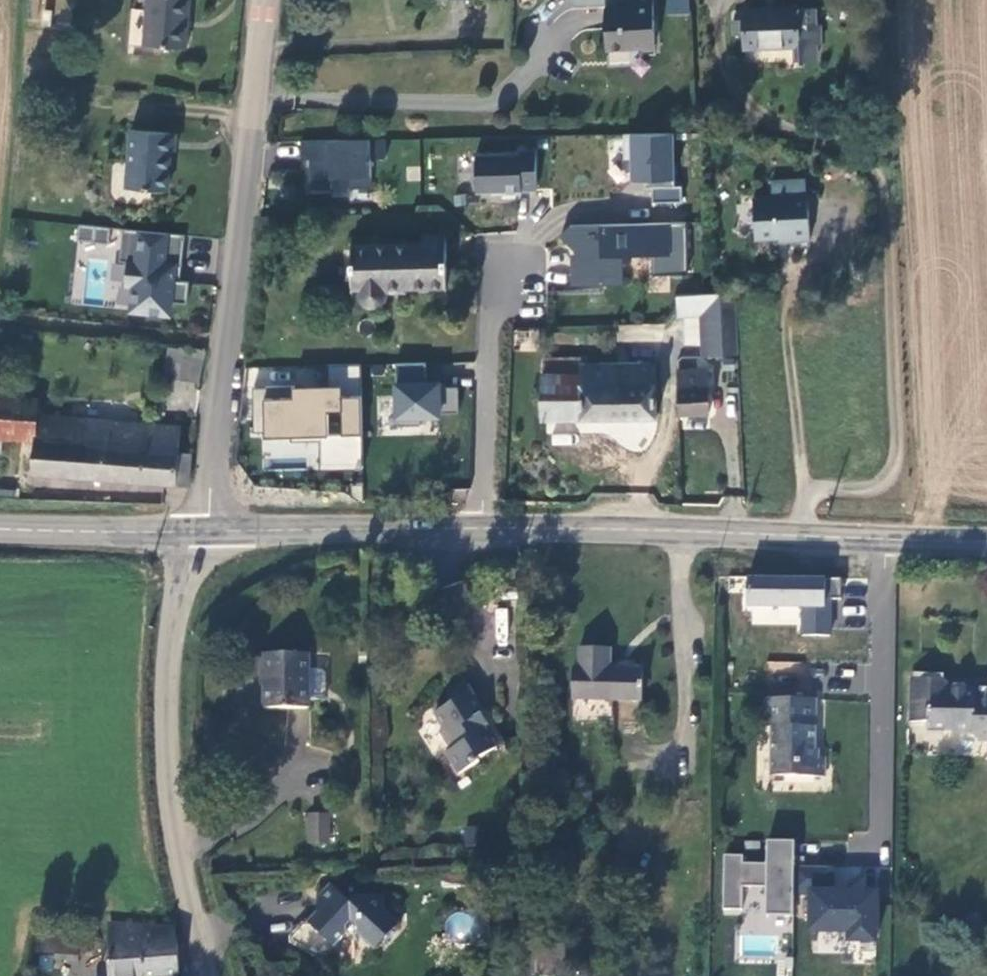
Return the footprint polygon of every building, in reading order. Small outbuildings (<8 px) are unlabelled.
[(145,45),(189,49),(194,0),(149,0),(145,45)] [(605,53),(643,51),(643,45),(654,45),(653,0),(631,0),(631,10),(604,11),(605,53)] [(817,11),(747,12),(748,52),(802,51),(803,66),(818,65),(818,46),(822,46),(822,29),(818,29),(817,11)] [(132,132),(128,188),(171,191),(174,150),(181,151),(182,135),(132,132)] [(677,187),(676,134),(626,135),(626,160),(634,160),(634,181),(647,181),(647,189),(654,189),(655,203),(684,203),(684,187),(677,187)] [(381,140),(296,141),(297,160),(306,160),(307,190),(328,190),(328,179),(346,178),(346,189),(368,189),(367,160),(382,160),(381,140)] [(537,192),(535,152),(519,152),(519,155),(475,156),(477,194),(502,193),(502,196),(522,195),(522,192),(537,192)] [(771,197),(807,194),(806,177),(770,179),(771,197)] [(811,243),(807,194),(771,197),(751,199),(754,241),(791,238),(792,245),(811,243)] [(572,257),(573,287),(624,285),(623,256),(651,255),(652,276),(689,274),(687,223),(571,226),(572,247),(592,247),(592,257),(572,257)] [(109,243),(111,228),(78,225),(77,239),(109,243)] [(179,282),(184,236),(123,230),(119,261),(126,262),(124,286),(134,287),(131,311),(169,315),(171,303),(186,304),(189,283),(179,282)] [(383,287),(445,288),(446,238),(423,238),(423,245),(350,243),(349,286),(354,286),(354,290),(355,294),(357,297),(359,300),(362,302),(366,303),(370,303),(373,302),(377,301),(379,298),(381,295),(383,292),(383,287)] [(704,358),(739,356),(735,292),(675,295),(676,318),(701,317),(704,358)] [(165,378),(167,379),(197,385),(204,352),(189,349),(187,361),(173,357),(169,357),(165,378)] [(652,418),(653,362),(579,364),(579,372),(542,373),(541,420),(616,419),(652,418)] [(425,366),(395,367),(397,430),(420,429),(420,420),(440,420),(439,417),(458,416),(458,390),(439,391),(438,386),(426,386),(425,366)] [(363,468),(360,368),(327,369),(328,386),(292,387),(292,390),(250,391),(251,436),(263,436),(263,443),(291,442),(291,446),(318,446),(319,469),(363,468)] [(708,412),(708,369),(681,369),(682,412),(708,412)] [(0,397),(0,436),(38,439),(40,414),(41,401),(0,397)] [(186,484),(189,452),(178,451),(180,425),(40,414),(38,439),(36,472),(186,484)] [(840,579),(746,576),(746,607),(801,608),(801,637),(827,638),(828,608),(823,608),(823,601),(828,601),(839,601),(840,579)] [(580,670),(578,703),(651,704),(652,668),(619,668),(619,647),(589,647),(588,670),(580,670)] [(301,677),(301,654),(255,653),(255,678),(260,678),(260,711),(301,711),(301,705),(301,677)] [(802,661),(766,660),(765,674),(802,675),(802,661)] [(301,677),(301,705),(324,707),(324,678),(318,678),(301,677)] [(917,730),(928,731),(926,738),(951,738),(956,742),(973,742),(979,752),(986,752),(986,700),(968,697),(951,694),(943,684),(918,683),(917,730)] [(488,711),(476,695),(436,719),(445,733),(438,738),(448,755),(444,757),(459,781),(480,769),(475,762),(494,751),(484,734),(478,738),(469,722),(488,711)] [(816,763),(818,704),(767,702),(767,730),(774,730),(773,780),(826,782),(826,764),(816,763)] [(326,849),(324,816),(306,817),(308,850),(326,849)] [(792,924),(793,874),(794,849),(767,848),(766,870),(742,870),(742,861),(724,861),(722,915),(740,916),(741,892),(765,893),(764,923),(792,924)] [(875,951),(877,902),(831,900),(832,875),(793,874),(792,900),(811,901),(810,938),(847,940),(847,950),(875,951)] [(331,896),(322,906),(312,931),(338,955),(349,943),(362,943),(378,957),(401,932),(386,919),(386,906),(362,907),(362,910),(347,911),(331,896)] [(176,931),(107,929),(109,975),(172,975),(179,975),(176,931)]
